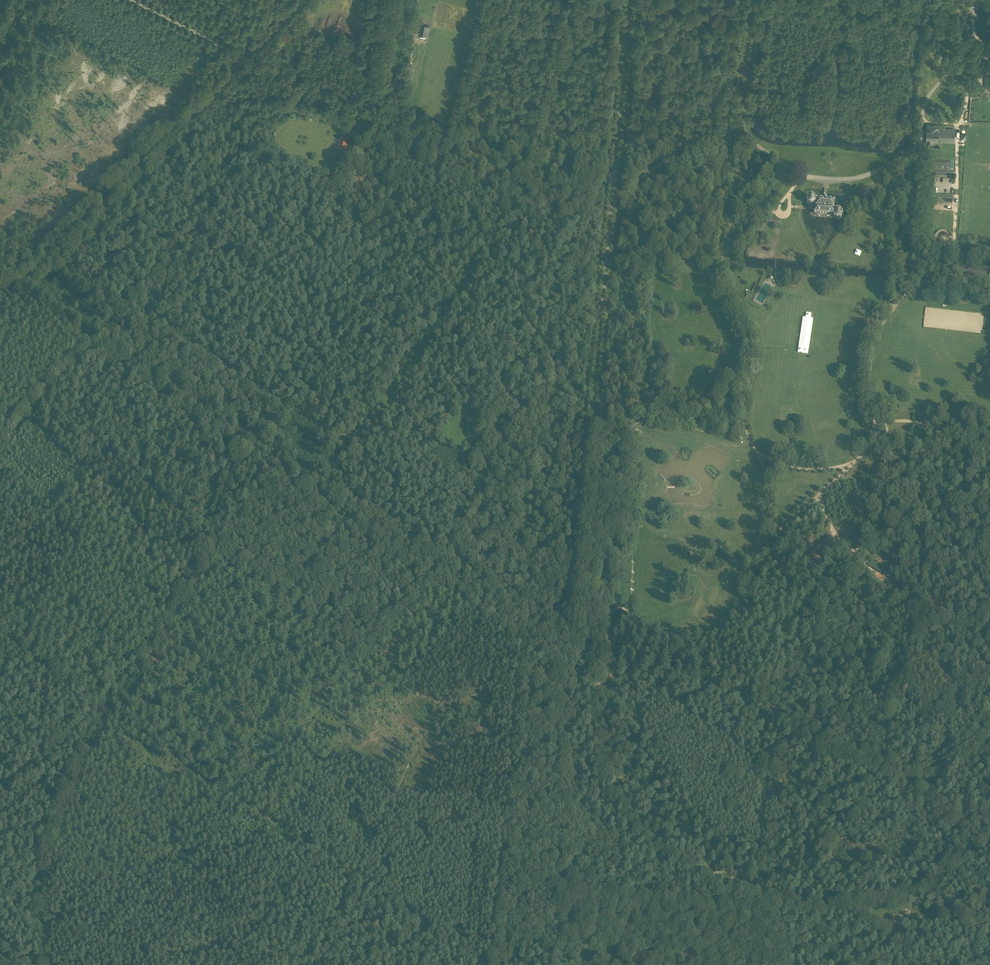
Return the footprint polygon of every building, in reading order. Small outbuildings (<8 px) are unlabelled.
[(430,27),(423,25),(421,35),(428,37),(430,27)] [(988,35),(988,29),(985,29),(985,27),(980,27),(980,38),(985,38),(985,35),(988,35)] [(356,130),(358,121),(345,118),(343,126),(356,130)] [(953,142),(954,129),(938,128),(938,126),(927,125),(926,144),(934,144),(935,143),(941,143),(941,142),(953,142)] [(346,153),(349,139),(341,137),(338,152),(346,153)] [(953,170),(954,163),(935,161),(934,169),(935,169),(935,170),(934,170),(933,176),(952,177),(953,172),(950,172),(950,170),(953,170)] [(951,205),(952,197),(931,195),(931,203),(951,205)] [(833,201),(830,201),(827,201),(824,201),(816,200),(814,198),(813,197),(812,197),(811,197),(808,197),(807,198),(806,200),(806,202),(807,204),(810,206),(811,206),(812,206),(815,204),(814,214),(832,215),(834,218),(836,219),(838,219),(841,218),(842,216),(842,214),(841,212),(840,211),(838,210),(837,210),(835,211),(833,212),(834,203),(834,202),(834,201),(833,201)] [(940,245),(943,246),(946,245),(948,243),(950,241),(951,237),(950,234),(948,232),(946,231),(943,230),(940,231),(938,233),(936,235),(936,238),(936,241),(938,244),(940,245)] [(959,271),(989,278),(989,279),(989,272),(961,266),(959,271)] [(973,293),(989,297),(989,289),(975,286),(973,293)]
